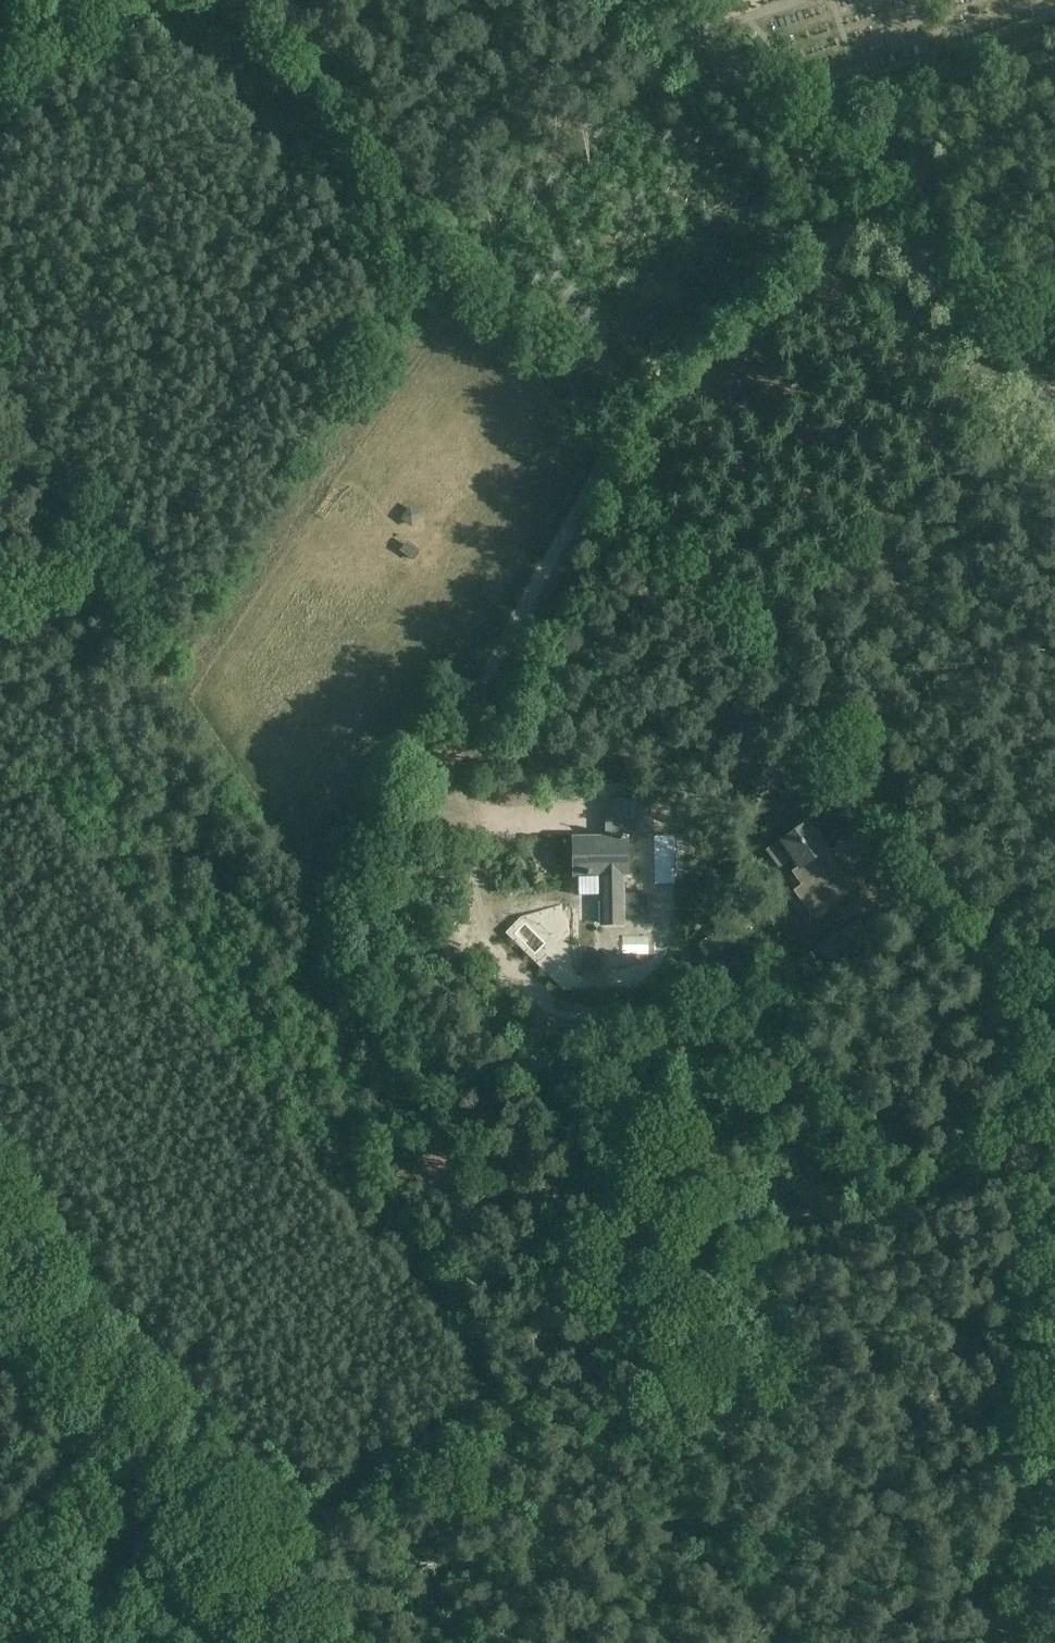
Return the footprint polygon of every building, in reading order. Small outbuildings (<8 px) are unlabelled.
[(653,816),(627,816),(605,817),(606,844),(598,845),(598,840),(575,840),(576,874),(587,874),(587,876),(592,876),(592,874),(602,874),(602,924),(623,923),(621,873),(626,873),(625,833),(653,833),(653,816)] [(804,820),(786,833),(779,838),(780,840),(766,850),(779,868),(793,858),(799,867),(792,872),(801,886),(793,891),(814,919),(854,890),(834,862),(824,869),(815,857),(825,849),(804,820)] [(546,911),(547,939),(563,938),(563,911),(546,911)]
